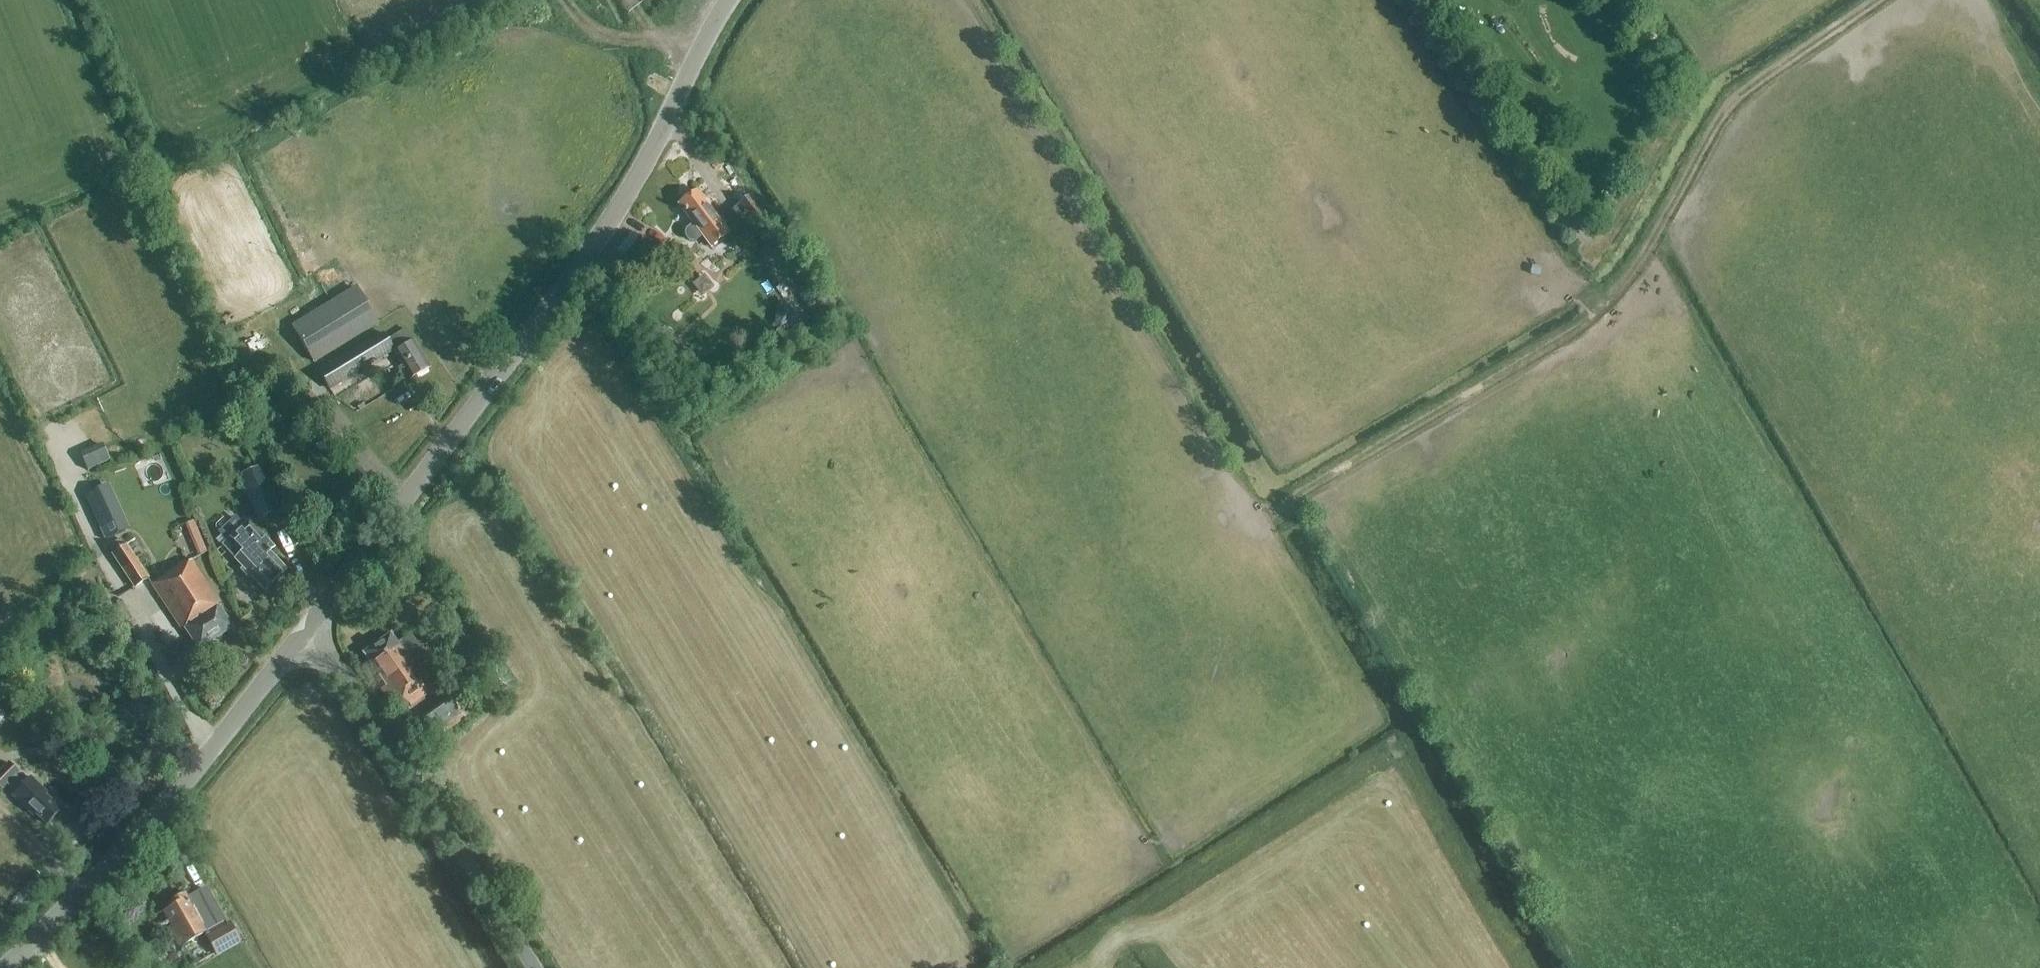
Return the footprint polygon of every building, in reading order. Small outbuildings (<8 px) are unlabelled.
[(701,234),(710,247),(728,234),(697,191),(679,204),(692,222),(685,227),(683,231),(684,235),(686,238),(690,240),(694,239),(701,234)] [(749,196),(726,214),(743,239),(768,221),(749,196)] [(314,363),(380,323),(357,286),(292,325),(314,363)] [(778,306),(775,324),(779,330),(796,317),(785,301),(778,306)] [(429,369),(406,331),(388,343),(382,334),(319,373),(329,390),(392,352),(409,381),(429,369)] [(111,442),(86,449),(92,469),(117,461),(111,442)] [(261,519),(277,512),(261,474),(244,481),(261,519)] [(106,540),(130,529),(110,484),(85,496),(106,540)] [(181,525),(189,545),(198,541),(202,552),(212,549),(200,518),(181,525)] [(265,592),(287,572),(255,538),(259,533),(249,522),(222,547),(243,569),(241,571),(248,579),(253,579),(265,592)] [(134,589),(149,578),(126,545),(111,555),(134,589)] [(221,605),(191,562),(178,571),(177,569),(151,586),(182,632),(185,630),(199,651),(233,629),(218,607),(221,605)] [(391,635),(363,655),(386,687),(382,690),(397,711),(434,684),(418,663),(414,666),(412,663),(411,663),(391,635)] [(0,689),(0,710),(10,696),(0,689)] [(437,709),(422,719),(434,738),(463,718),(451,700),(437,709)] [(15,777),(19,773),(8,763),(0,771),(0,788),(2,790),(8,784),(16,794),(14,796),(33,815),(35,813),(46,825),(60,811),(44,795),(46,793),(31,778),(24,785),(15,777)] [(168,928),(179,947),(205,932),(207,934),(226,924),(208,890),(189,901),(185,894),(170,902),(172,907),(163,911),(171,926),(168,928)] [(241,942),(229,922),(226,924),(207,934),(205,935),(216,956),(241,942)]
